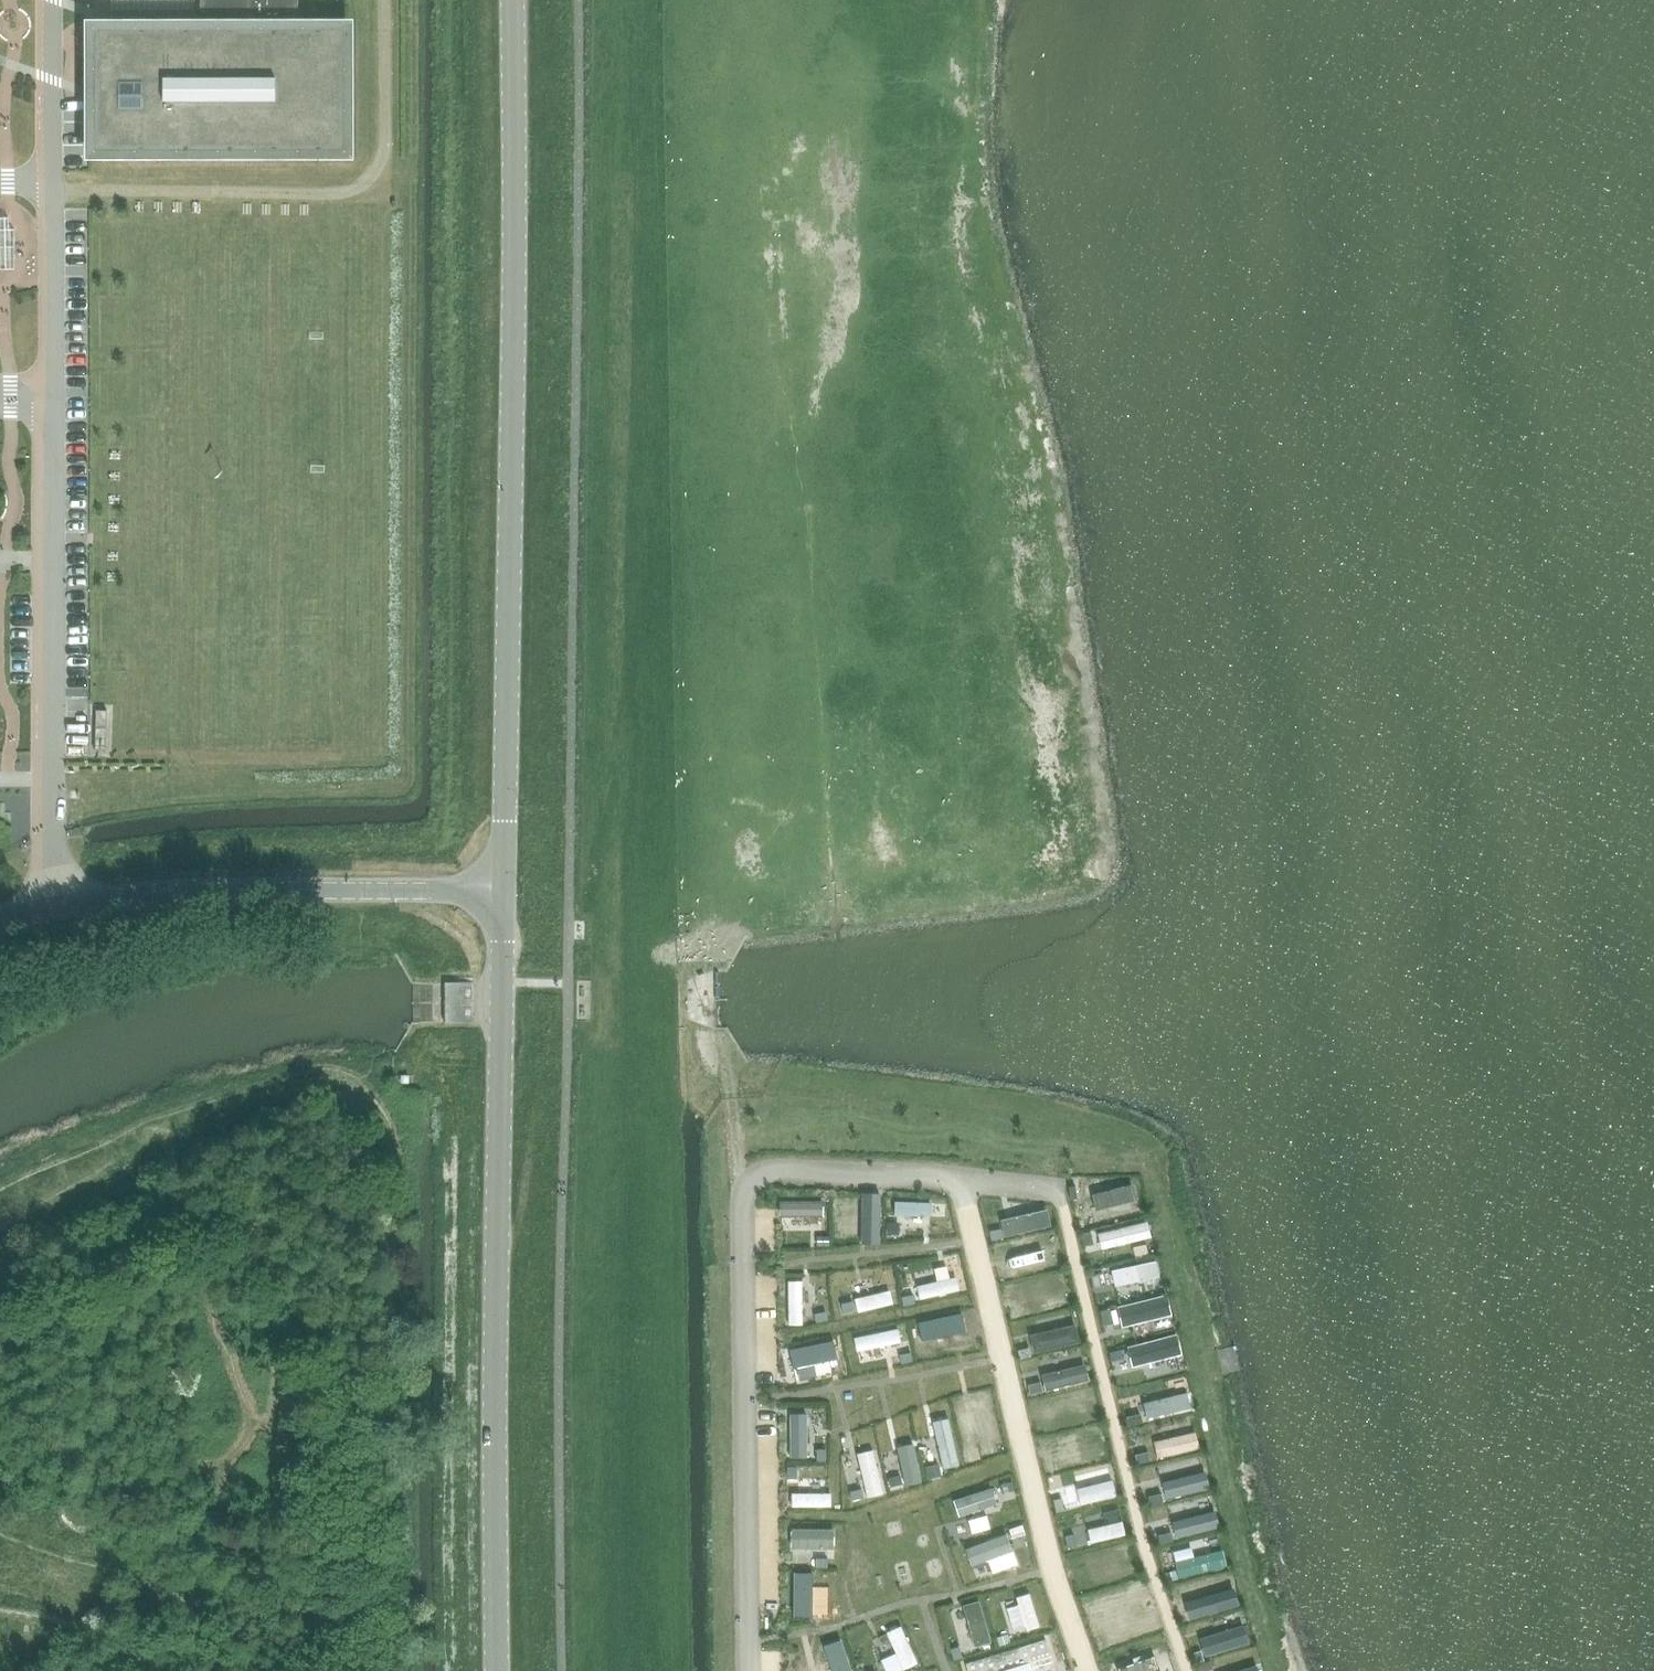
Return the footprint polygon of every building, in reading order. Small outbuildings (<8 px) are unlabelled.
[(298,0),(200,0),(200,19),(85,19),(85,80),(80,80),(80,99),(85,99),(85,160),(354,160),(353,19),(298,19),(298,0)] [(16,216),(0,216),(0,269),(16,269),(16,216)] [(107,710),(96,709),(95,750),(106,751),(107,710)] [(445,981),(445,1022),(473,1022),(473,981),(445,981)] [(965,1663),(968,1670),(1056,1670),(1046,1638),(965,1663)] [(1117,1668),(1118,1670),(1160,1670),(1154,1655),(1117,1668)]
